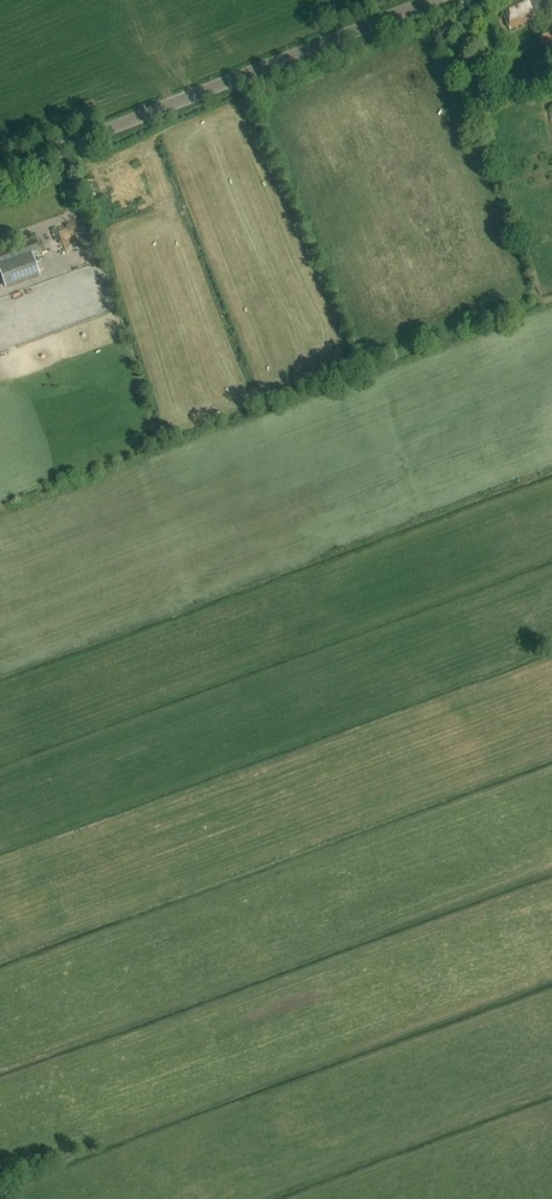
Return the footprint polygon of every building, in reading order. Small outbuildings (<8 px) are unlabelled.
[(548,12),(544,0),(498,0),(512,30),(532,20),(532,19),(548,12)] [(546,49),(551,46),(551,27),(539,33),(546,49)] [(83,179),(90,199),(102,195),(95,175),(83,179)] [(34,238),(0,250),(0,263),(38,248),(34,238)] [(6,288),(40,275),(31,252),(0,263),(0,273),(6,288)]
